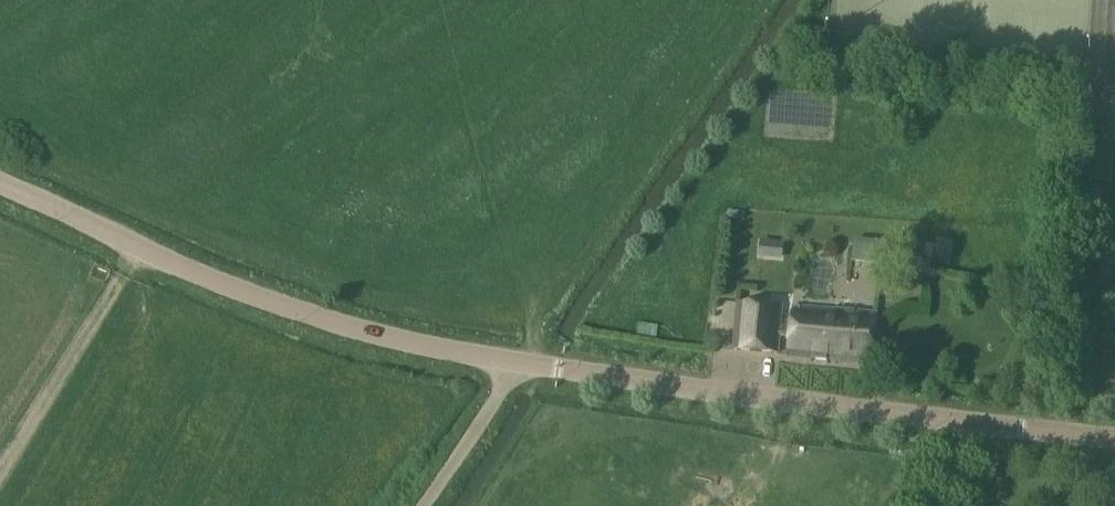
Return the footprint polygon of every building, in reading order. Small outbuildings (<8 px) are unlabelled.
[(763,242),(761,256),(781,257),(782,244),(763,242)] [(739,302),(735,349),(778,353),(780,336),(790,336),(788,357),(874,365),(878,313),(794,306),(792,321),(783,321),(784,306),(739,302)]
